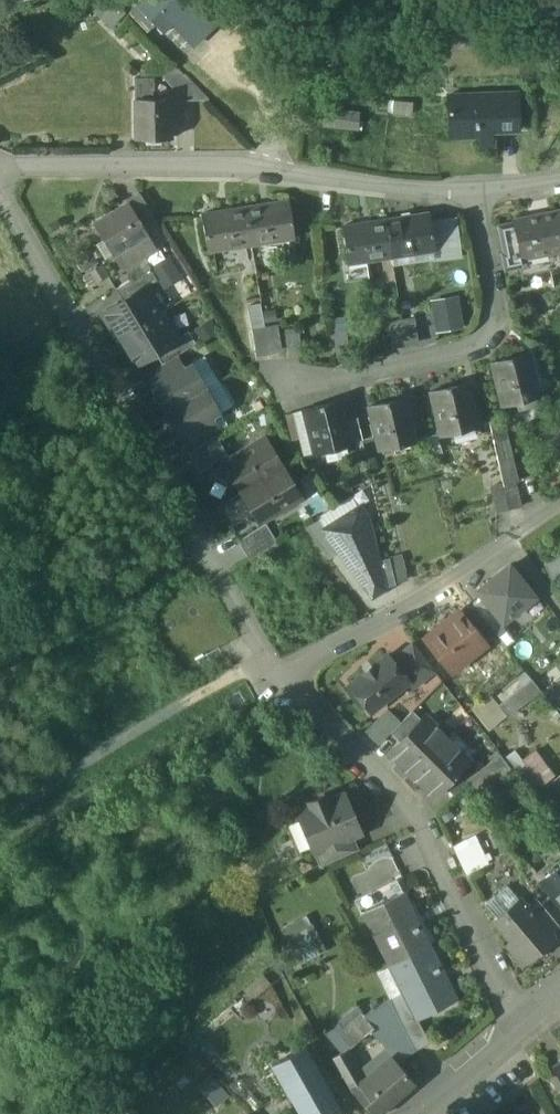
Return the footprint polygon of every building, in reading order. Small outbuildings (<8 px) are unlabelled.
[(226,0),(142,0),(136,6),(162,33),(170,25),(190,46),(232,6),(226,0)] [(206,98),(183,73),(163,77),(163,78),(176,93),(176,99),(177,99),(177,100),(206,99),(206,98)] [(153,99),(153,78),(134,78),(134,99),(153,99)] [(520,92),(448,96),(450,136),(481,135),(482,148),(494,147),(493,129),(521,128),(520,92)] [(153,99),(134,99),(134,138),(169,138),(169,120),(177,120),(177,100),(177,99),(176,99),(153,99)] [(140,192),(128,200),(129,202),(142,223),(154,215),(140,192)] [(284,201),(259,206),(260,207),(245,209),(250,241),(275,237),(275,240),(290,237),(284,201)] [(142,223),(129,202),(93,223),(121,269),(157,248),(142,223)] [(228,211),(201,215),(207,251),(224,248),(223,246),(250,241),(245,209),(228,212),(228,211)] [(540,215),(547,252),(559,250),(559,211),(540,215)] [(400,218),(384,221),(389,253),(415,249),(415,252),(431,249),(426,213),(400,217),(400,218)] [(540,215),(513,220),(513,223),(520,258),(547,252),(540,215)] [(368,222),(340,226),(346,261),(346,262),(364,260),(363,257),(389,253),(384,221),(368,223),(368,222)] [(513,223),(498,226),(504,252),(501,253),(505,269),(522,266),(520,258),(513,223)] [(547,252),(550,270),(559,268),(559,250),(547,252)] [(547,252),(520,258),(522,266),(524,275),(550,270),(547,252)] [(175,255),(153,268),(164,288),(187,275),(175,255)] [(364,260),(346,262),(346,261),(341,261),(344,281),(367,278),(364,260)] [(150,268),(116,289),(123,300),(146,287),(146,288),(158,281),(150,268)] [(123,300),(102,313),(110,327),(112,326),(120,338),(162,313),(146,288),(146,287),(123,300)] [(436,334),(463,329),(458,308),(432,314),(436,334)] [(162,313),(120,338),(128,351),(125,353),(134,366),(155,353),(178,339),(177,338),(162,313)] [(412,319),(399,321),(403,344),(416,342),(412,319)] [(399,321),(387,322),(391,346),(403,344),(399,321)] [(277,325),(265,327),(268,351),(281,349),(277,325)] [(286,347),(300,346),(298,325),(284,326),(286,347)] [(265,327),(252,330),(256,353),(268,351),(265,327)] [(178,339),(155,353),(162,365),(196,344),(189,331),(177,338),(178,339)] [(526,355),(490,364),(495,382),(497,381),(503,405),(535,397),(531,382),(532,382),(526,355)] [(162,365),(143,376),(150,388),(185,368),(185,367),(178,356),(162,365)] [(185,368),(150,388),(164,412),(207,388),(192,363),(185,367),(185,368)] [(465,385),(430,393),(434,410),(436,410),(441,434),(473,427),(470,412),(471,412),(465,385)] [(207,388),(164,412),(178,437),(213,417),(221,413),(207,388)] [(403,399),(368,406),(372,423),(374,423),(380,448),(411,441),(407,425),(409,425),(403,399)] [(339,401),(304,409),(308,425),(310,425),(316,451),(348,444),(344,427),(345,427),(339,401)] [(213,417),(178,437),(187,453),(216,436),(222,432),(213,417)] [(559,449),(559,425),(544,429),(550,451),(559,449)] [(216,436),(187,453),(200,473),(228,455),(216,436)] [(264,440),(224,464),(242,492),(281,468),(264,440)] [(281,468),(242,492),(259,521),(299,497),(281,468)] [(550,482),(556,491),(559,488),(559,476),(550,482)] [(504,485),(510,510),(525,506),(519,482),(504,485)] [(510,510),(504,485),(492,488),(497,513),(510,510)] [(377,561),(371,514),(362,506),(328,529),(327,530),(342,551),(373,593),(383,587),(382,583),(377,561)] [(330,559),(342,551),(327,530),(328,529),(320,517),(305,526),(330,559)] [(265,524),(237,542),(249,560),(277,543),(265,524)] [(390,558),(395,581),(409,577),(404,555),(390,558)] [(545,563),(554,584),(559,581),(559,557),(545,563)] [(390,558),(377,561),(382,583),(395,581),(390,558)] [(510,566),(479,590),(485,598),(501,618),(503,621),(534,597),(510,566)] [(485,598),(474,606),(490,626),(501,618),(485,598)] [(459,613),(426,639),(452,672),(485,645),(459,613)] [(413,644),(391,661),(408,682),(407,683),(411,689),(434,671),(413,644)] [(387,656),(350,685),(371,711),(407,683),(408,682),(391,661),(387,656)] [(558,668),(539,683),(554,702),(559,698),(559,670),(558,668)] [(527,675),(495,700),(508,716),(540,691),(527,675)] [(413,711),(391,733),(400,742),(422,721),(413,711)] [(400,742),(390,752),(412,774),(446,740),(425,718),(422,721),(400,742)] [(446,740),(412,774),(433,796),(468,761),(446,740)] [(540,786),(556,774),(535,747),(519,760),(540,786)] [(501,756),(466,782),(476,795),(510,769),(501,756)] [(344,797),(327,804),(324,797),(309,803),(312,810),(300,816),(315,850),(351,834),(359,831),(344,797)] [(351,834),(315,850),(321,865),(358,850),(351,834)] [(477,842),(454,854),(465,877),(488,865),(477,842)] [(540,882),(552,899),(559,908),(559,866),(540,882)] [(540,882),(529,867),(520,874),(536,900),(542,907),(552,899),(540,882)] [(507,887),(485,906),(497,920),(519,901),(507,887)] [(403,893),(363,913),(389,966),(426,947),(410,913),(412,912),(403,893)] [(536,900),(526,909),(551,940),(559,932),(559,929),(542,907),(536,900)] [(526,909),(519,901),(497,920),(493,923),(511,944),(507,948),(523,966),(546,947),(547,948),(553,943),(551,940),(526,909)] [(284,925),(304,960),(327,948),(308,912),(284,925)] [(426,947),(389,966),(406,1002),(415,1020),(417,1019),(455,1000),(447,983),(444,984),(426,947)] [(415,1020),(406,1002),(394,1008),(415,1050),(429,1044),(417,1019),(415,1020)] [(364,1017),(341,1035),(351,1048),(374,1029),(364,1017)] [(272,1063),(300,1113),(341,1113),(343,1113),(305,1045),(272,1063)] [(364,1083),(345,1051),(334,1057),(353,1092),(364,1083)] [(353,1092),(370,1113),(378,1113),(414,1085),(393,1059),(364,1083),(353,1092)]
